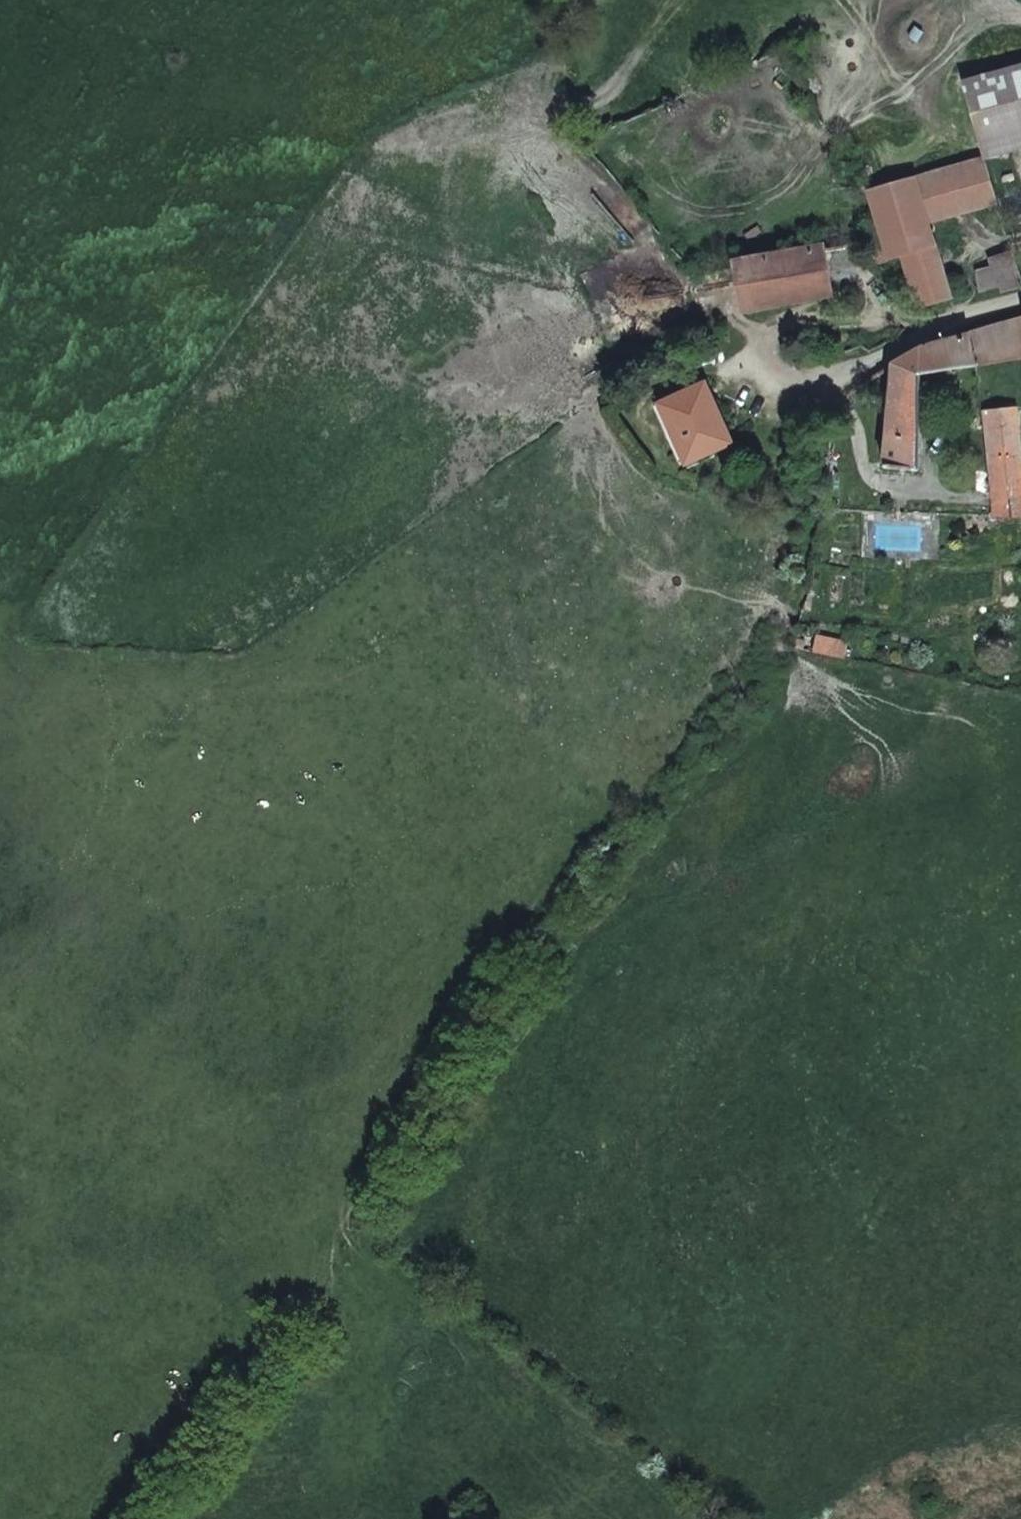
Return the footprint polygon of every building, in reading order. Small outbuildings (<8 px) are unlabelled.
[(959,73),(977,139),(1020,127),(1020,56),(959,73)] [(981,154),(909,173),(921,219),(993,199),(981,154)] [(880,247),(869,250),(871,261),(892,257),(906,305),(941,295),(921,219),(909,173),(865,185),(880,247)] [(734,253),(735,265),(740,302),(744,302),(847,287),(841,239),(821,241),(818,240),(734,253)] [(1014,284),(1006,248),(984,254),(985,261),(965,266),(970,287),(991,281),(1002,288),(1014,284)] [(983,324),(974,327),(981,359),(1020,352),(1020,312),(983,324)] [(934,340),(926,343),(924,367),(931,366),(933,367),(981,359),(974,327),(934,340)] [(898,353),(895,374),(897,373),(924,378),(924,367),(926,343),(898,353)] [(895,374),(880,462),(915,465),(933,367),(931,366),(924,367),(924,378),(897,373),(895,374)] [(734,437),(703,382),(661,403),(690,459),(734,437)] [(989,401),(992,447),(993,447),(1020,445),(1020,399),(989,401)] [(996,510),(1020,512),(1020,445),(993,447),(992,447),(996,510)] [(809,644),(839,651),(841,638),(811,632),(809,644)]
